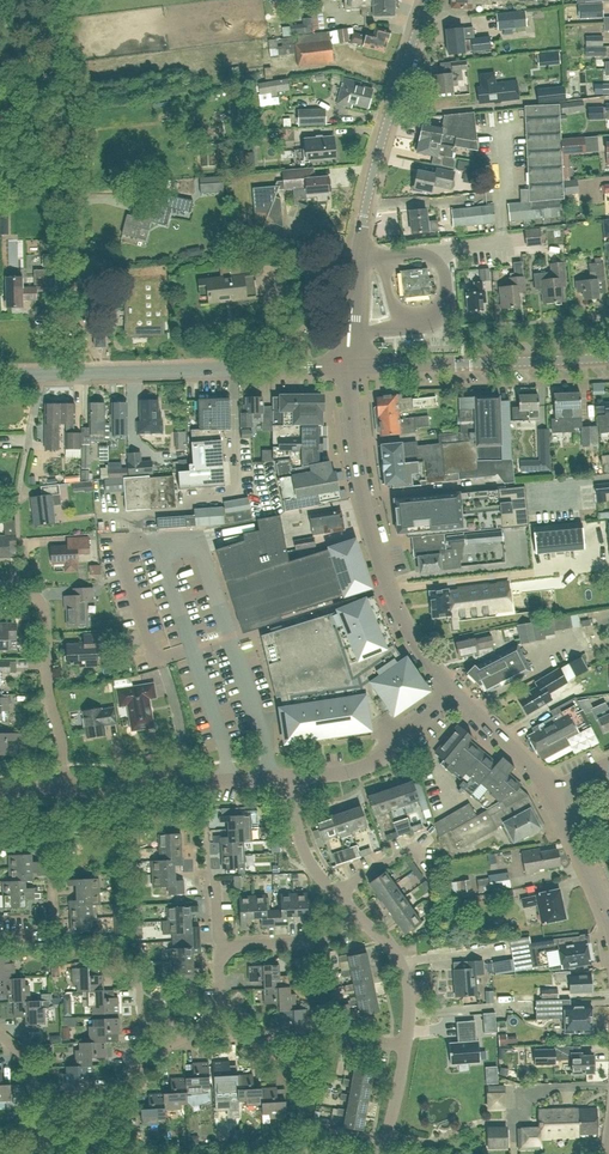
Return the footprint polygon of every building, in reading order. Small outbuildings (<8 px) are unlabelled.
[(344,9),(362,9),(362,16),(374,16),(374,17),(395,17),(395,0),(344,0),(344,9)] [(476,9),(476,4),(491,5),(491,0),(533,1),(533,0),(452,0),(451,8),(476,9)] [(578,5),(579,19),(603,18),(602,4),(578,5)] [(527,27),(525,11),(514,12),(497,14),(498,30),(527,27)] [(313,30),(324,28),(323,12),(311,13),(313,30)] [(290,25),(290,27),(282,28),(283,37),(292,36),(291,35),(313,32),(311,18),(302,19),(302,24),(290,25)] [(349,28),(339,29),(340,40),(341,42),(349,41),(349,39),(350,39),(349,28)] [(376,28),(374,36),(367,34),(366,36),(354,33),(351,42),(364,46),(364,47),(384,52),(387,42),(388,42),(390,32),(376,28)] [(471,39),(471,40),(464,41),(463,39),(474,37),(473,28),(463,29),(463,28),(446,30),(449,55),(465,53),(465,52),(472,51),(472,52),(491,50),(490,37),(471,39)] [(585,36),(585,46),(602,46),(602,36),(585,36)] [(270,59),(278,57),(278,55),(295,53),(293,37),(268,40),(270,59)] [(294,43),(297,67),(333,62),(330,39),(294,43)] [(585,47),(586,57),(606,56),(606,47),(585,47)] [(450,74),(435,76),(437,95),(453,93),(452,86),(458,85),(457,80),(463,80),(461,69),(467,68),(466,61),(451,62),(452,70),(449,70),(450,74)] [(500,102),(519,99),(516,81),(495,84),(493,74),(479,76),(481,88),(477,89),(479,104),(495,102),(495,101),(500,101),(500,102)] [(343,79),(340,91),(337,104),(352,108),(353,104),(368,109),(373,90),(360,87),(361,83),(343,79)] [(270,95),(270,98),(277,97),(276,94),(274,83),(268,84),(270,95)] [(538,101),(566,100),(565,85),(538,87),(538,101)] [(606,85),(591,85),(591,95),(606,95),(606,85)] [(526,99),(537,98),(536,89),(525,90),(526,99)] [(562,113),(584,111),(583,101),(560,104),(562,113)] [(509,222),(560,216),(559,199),(564,199),(559,105),(525,106),(529,202),(507,205),(509,222)] [(608,119),(608,105),(606,105),(606,108),(588,108),(588,120),(608,119)] [(297,110),(298,127),(326,126),(326,108),(297,110)] [(454,148),(454,147),(456,137),(477,141),(474,112),(444,115),(442,130),(423,126),(420,141),(427,143),(427,142),(430,142),(430,143),(454,148)] [(335,157),(333,137),(305,139),(307,160),(335,157)] [(456,137),(454,147),(478,151),(477,141),(456,137)] [(567,155),(585,153),(584,137),(566,138),(567,155)] [(417,153),(434,156),(452,158),(454,148),(430,143),(430,142),(427,142),(427,143),(420,141),(417,153)] [(588,142),(589,151),(601,150),(600,142),(588,142)] [(202,167),(214,166),(213,144),(201,145),(202,167)] [(457,170),(464,171),(464,174),(476,177),(479,164),(458,161),(457,170)] [(313,169),(305,170),(282,172),(283,177),(295,176),(296,189),(306,188),(307,199),(329,197),(327,177),(314,179),(313,169)] [(418,172),(416,181),(414,180),(412,191),(422,193),(422,190),(432,192),(433,186),(451,190),(454,172),(437,169),(435,175),(418,172)] [(476,177),(464,174),(462,182),(479,185),(480,178),(476,177)] [(275,197),(278,191),(296,189),(295,176),(283,177),(283,181),(277,181),(275,186),(252,188),(256,228),(262,230),(266,220),(283,226),(281,199),(275,197)] [(565,195),(579,193),(577,179),(564,181),(565,195)] [(223,182),(200,183),(201,197),(224,196),(223,182)] [(165,194),(163,202),(164,202),(162,209),(192,215),(195,200),(165,194)] [(164,202),(163,202),(148,197),(144,210),(134,207),(132,216),(127,215),(122,235),(134,238),(136,229),(140,230),(138,239),(146,241),(151,222),(158,224),(162,209),(164,202)] [(495,223),(494,206),(451,210),(453,228),(495,223)] [(410,211),(412,234),(429,233),(429,232),(438,231),(437,221),(427,222),(425,210),(410,211)] [(219,262),(221,278),(199,281),(201,294),(209,293),(210,303),(255,298),(252,275),(237,276),(235,260),(219,262)] [(542,289),(543,304),(556,303),(556,302),(564,301),(562,287),(566,286),(563,263),(551,264),(551,272),(534,274),(535,289),(542,289)] [(577,293),(584,292),(584,300),(599,299),(597,280),(605,279),(603,263),(589,264),(591,280),(576,282),(577,293)] [(427,268),(400,271),(402,285),(409,291),(416,296),(416,297),(430,295),(429,286),(429,278),(427,268)] [(480,282),(483,281),(491,280),(489,268),(479,269),(480,282)] [(8,307),(21,307),(21,301),(36,301),(36,292),(50,292),(51,272),(35,272),(35,289),(21,289),(22,279),(8,279),(8,307)] [(509,279),(510,287),(499,288),(502,309),(519,307),(518,293),(525,293),(523,277),(509,279)] [(483,281),(480,282),(474,282),(475,292),(466,294),(468,312),(484,310),(483,303),(487,303),(486,291),(483,292),(483,281)] [(125,338),(164,337),(162,283),(124,284),(125,338)] [(105,347),(105,336),(94,336),(95,347),(105,347)] [(152,348),(153,340),(133,339),(133,347),(152,348)] [(569,430),(569,429),(569,423),(582,423),(580,393),(554,394),(555,410),(556,420),(550,420),(550,433),(562,432),(562,430),(569,430)] [(376,417),(398,415),(398,410),(413,409),(412,398),(402,399),(402,394),(377,397),(378,406),(375,408),(376,417)] [(513,421),(539,420),(538,395),(519,396),(519,407),(512,408),(513,421)] [(315,396),(314,396),(272,396),(273,426),(322,426),(322,404),(321,403),(321,402),(321,400),(320,399),(319,399),(318,398),(317,397),(316,397),(315,396)] [(499,396),(459,398),(460,434),(439,436),(439,445),(476,441),(477,461),(502,460),(502,461),(511,460),(509,407),(500,407),(499,396)] [(246,399),(247,406),(244,406),(244,414),(241,414),(241,428),(252,428),(252,422),(262,421),(261,398),(246,399)] [(456,398),(445,398),(445,409),(456,409),(456,398)] [(189,471),(178,472),(179,489),(225,486),(223,460),(222,460),(221,431),(231,430),(229,399),(198,400),(199,430),(192,431),(192,443),(193,460),(188,461),(189,471)] [(161,420),(161,412),(158,412),(158,400),(140,401),(141,421),(136,421),(137,434),(163,433),(162,420),(161,420)] [(59,424),(59,405),(57,405),(57,403),(51,403),(51,405),(45,405),(45,424),(45,451),(58,450),(58,424),(59,424)] [(59,405),(59,424),(66,424),(66,441),(66,449),(80,449),(80,433),(73,433),(73,429),(73,424),(75,424),(74,405),(67,405),(67,403),(61,403),(61,405),(59,405)] [(112,404),(112,423),(112,436),(127,435),(127,403),(112,404)] [(89,404),(89,423),(89,441),(104,441),(104,423),(104,404),(89,404)] [(606,415),(598,415),(599,433),(608,432),(608,414),(606,415)] [(381,436),(400,434),(415,433),(414,428),(429,427),(428,416),(399,419),(398,415),(376,417),(378,433),(380,434),(381,436)] [(266,426),(262,426),(262,433),(271,433),(271,421),(265,421),(266,426)] [(442,426),(443,434),(457,433),(457,425),(442,426)] [(322,451),(322,437),(322,426),(273,426),(274,462),(278,461),(278,462),(284,461),(290,460),(290,459),(304,457),(311,457),(318,455),(318,451),(322,451)] [(597,426),(580,428),(582,447),(598,446),(597,426)] [(179,447),(190,447),(191,429),(180,429),(179,447)] [(255,441),(255,432),(245,432),(245,441),(255,441)] [(426,481),(426,483),(459,480),(494,476),(497,474),(502,480),(514,479),(512,460),(511,460),(502,461),(502,460),(477,461),(476,441),(439,445),(417,447),(417,442),(382,446),(386,485),(392,485),(393,489),(421,486),(420,481),(426,481)] [(89,469),(90,445),(82,444),(81,469),(89,469)] [(539,461),(550,461),(550,445),(538,445),(539,461)] [(127,462),(127,477),(149,475),(149,474),(153,474),(152,460),(141,461),(141,452),(127,453),(128,462),(127,462)] [(311,457),(304,457),(290,459),(290,460),(284,461),(278,462),(278,463),(276,464),(280,488),(285,512),(302,508),(320,505),(320,504),(321,502),(330,501),(340,499),(338,490),(339,490),(335,472),(332,473),(330,462),(312,465),(311,457)] [(122,478),(127,477),(127,462),(127,468),(108,469),(108,479),(121,478),(122,478)] [(123,479),(124,490),(126,511),(175,507),(173,476),(149,478),(149,476),(127,477),(123,478),(123,479)] [(124,490),(123,479),(108,480),(109,491),(124,490)] [(595,486),(595,494),(605,493),(605,494),(608,494),(608,484),(595,486)] [(43,496),(32,498),(35,526),(55,524),(53,506),(61,505),(59,485),(42,487),(43,496)] [(525,487),(394,499),(397,534),(406,533),(407,538),(412,537),(444,534),(529,526),(525,487)] [(5,504),(5,501),(11,501),(11,492),(0,492),(0,504),(5,504)] [(223,502),(224,507),(223,507),(224,524),(228,524),(235,523),(233,516),(251,513),(248,497),(223,502)] [(179,528),(214,526),(224,525),(224,524),(223,507),(194,509),(194,515),(157,518),(158,530),(179,528)] [(310,516),(313,536),(344,530),(341,511),(310,516)] [(217,549),(216,550),(227,583),(243,633),(282,621),(281,616),(370,587),(367,579),(359,555),(356,543),(355,541),(342,545),(289,562),(280,515),(257,519),(259,531),(243,534),(244,541),(217,549)] [(16,520),(5,521),(5,537),(0,537),(0,557),(9,557),(8,548),(16,548),(16,520)] [(582,523),(533,528),(535,553),(584,548),(582,523)] [(501,531),(493,532),(494,541),(502,540),(501,531)] [(474,533),(465,534),(466,544),(475,543),(474,533)] [(444,534),(412,537),(414,553),(416,552),(416,555),(418,555),(420,573),(440,571),(440,570),(460,568),(459,560),(461,560),(463,543),(464,543),(463,535),(446,536),(447,543),(445,544),(444,534)] [(295,550),(315,547),(314,537),(294,540),(295,550)] [(76,562),(77,562),(77,554),(88,553),(88,538),(67,539),(68,547),(52,547),(52,564),(65,563),(65,570),(76,570),(76,562)] [(448,590),(429,592),(432,618),(451,615),(451,617),(457,616),(458,617),(495,613),(495,611),(499,611),(497,598),(509,596),(507,582),(497,583),(497,585),(488,586),(488,584),(458,588),(458,591),(448,592),(448,590)] [(65,604),(67,604),(67,626),(87,625),(86,602),(93,601),(93,590),(73,590),(74,597),(64,597),(65,604)] [(393,644),(373,597),(336,612),(336,613),(261,637),(276,697),(281,696),(284,709),(280,710),(286,743),(370,730),(369,726),(390,709),(394,714),(428,691),(406,658),(403,660),(393,644)] [(573,616),(575,627),(581,626),(580,615),(573,616)] [(570,616),(534,622),(533,622),(517,624),(520,644),(537,641),(545,639),(545,636),(554,634),(554,632),(572,629),(570,616)] [(1,631),(0,631),(0,650),(8,650),(8,639),(16,639),(17,624),(1,624),(1,631)] [(84,636),(85,645),(67,646),(68,664),(80,663),(80,667),(98,667),(97,654),(104,654),(103,635),(84,636)] [(493,647),(490,635),(473,639),(473,637),(455,642),(459,658),(477,654),(476,651),(493,647)] [(481,684),(487,695),(531,672),(517,645),(475,667),(474,665),(466,674),(479,687),(481,684)] [(575,677),(588,670),(581,657),(568,663),(575,677)] [(16,672),(16,661),(0,661),(0,672),(16,672)] [(552,699),(548,693),(567,682),(559,669),(540,681),(542,685),(518,699),(527,714),(552,699)] [(153,684),(117,690),(119,706),(127,705),(132,730),(153,727),(148,699),(155,697),(153,684)] [(573,689),(574,696),(587,694),(585,686),(573,689)] [(608,709),(605,703),(590,709),(596,721),(598,720),(605,733),(608,731),(608,708),(608,709)] [(104,726),(117,724),(114,707),(101,709),(101,708),(82,711),(87,738),(106,734),(104,726)] [(574,707),(553,718),(533,729),(534,732),(532,734),(527,736),(537,753),(538,753),(542,759),(556,752),(570,745),(567,740),(573,737),(579,734),(575,725),(570,717),(575,714),(579,721),(583,729),(590,725),(586,717),(582,709),(579,711),(576,712),(575,710),(574,707)] [(435,753),(442,760),(439,763),(449,772),(449,771),(462,782),(459,785),(464,789),(487,809),(520,790),(519,789),(520,787),(507,776),(515,767),(502,756),(494,765),(468,743),(473,737),(459,725),(435,753)] [(7,755),(6,741),(22,741),(22,733),(0,733),(0,755),(7,755)] [(397,786),(403,805),(419,800),(412,781),(397,786)] [(403,805),(397,786),(382,791),(389,810),(403,805)] [(487,809),(476,816),(473,818),(467,821),(461,825),(454,828),(450,831),(460,849),(497,829),(496,828),(501,825),(511,844),(540,828),(541,830),(544,828),(526,795),(520,790),(487,809)] [(389,810),(382,791),(367,796),(374,815),(389,810)] [(466,805),(459,809),(467,821),(473,818),(469,812),(466,805)] [(345,811),(352,830),(367,825),(360,806),(345,811)] [(222,817),(219,817),(220,823),(224,822),(228,822),(228,826),(228,829),(259,827),(258,819),(258,811),(250,812),(242,812),(242,816),(237,816),(231,816),(231,813),(231,809),(226,809),(221,810),(222,817)] [(459,809),(453,812),(461,825),(467,821),(459,809)] [(352,830),(345,811),(331,816),(337,835),(352,830)] [(453,812),(447,816),(454,828),(461,825),(453,812)] [(337,835),(331,816),(316,821),(323,841),(337,835)] [(447,816),(441,820),(448,832),(450,831),(454,828),(447,816)] [(441,820),(435,823),(438,837),(448,832),(441,820)] [(411,826),(413,832),(423,828),(421,823),(411,826)] [(413,832),(411,826),(400,830),(402,835),(413,832)] [(259,827),(228,829),(229,836),(220,837),(220,843),(221,843),(244,842),(252,842),(251,829),(259,828),(259,827)] [(372,831),(365,834),(374,853),(381,850),(372,831)] [(387,840),(398,837),(396,831),(386,835),(387,840)] [(159,848),(180,847),(180,834),(158,835),(159,848)] [(222,856),(244,854),(244,842),(221,843),(222,856)] [(159,848),(159,861),(181,861),(181,860),(180,847),(159,848)] [(361,856),(372,853),(370,848),(359,851),(361,856)] [(560,866),(557,849),(540,852),(539,849),(522,852),(526,875),(533,874),(533,873),(536,872),(536,870),(560,866)] [(345,856),(346,861),(357,858),(355,853),(345,856)] [(10,869),(40,867),(40,862),(32,862),(31,854),(10,855),(10,869)] [(244,854),(222,856),(222,869),(244,868),(244,854)] [(346,861),(345,856),(334,860),(336,865),(346,861)] [(413,871),(417,868),(411,859),(406,862),(413,871)] [(152,874),(174,873),(173,866),(183,866),(182,860),(181,860),(181,861),(159,861),(151,861),(152,874)] [(40,867),(10,869),(11,881),(25,881),(33,881),(32,873),(41,873),(40,867)] [(417,868),(413,871),(419,880),(424,877),(417,868)] [(378,896),(394,885),(385,872),(369,884),(378,896)] [(489,877),(491,890),(511,887),(508,872),(489,874),(489,877)] [(174,873),(152,874),(152,888),(168,887),(169,894),(184,894),(183,880),(174,881),(174,873)] [(491,890),(489,877),(477,879),(479,891),(491,890)] [(77,893),(99,892),(98,878),(76,879),(76,880),(68,880),(68,886),(77,885),(77,893)] [(428,892),(432,889),(426,880),(421,883),(428,892)] [(462,892),(471,891),(469,880),(461,880),(462,892)] [(25,881),(11,881),(2,882),(3,895),(35,893),(34,888),(26,889),(25,881)] [(387,908),(403,897),(394,885),(378,896),(387,908)] [(500,892),(503,902),(514,900),(512,890),(500,892)] [(564,918),(559,891),(535,895),(535,897),(522,899),(523,907),(538,904),(541,923),(564,918)] [(70,906),(92,905),(99,905),(99,892),(77,893),(77,900),(69,900),(69,907),(70,907),(70,906)] [(35,893),(3,895),(4,909),(26,907),(26,899),(35,898),(35,893)] [(294,894),(295,916),(302,916),(302,924),(308,924),(308,923),(315,923),(315,915),(308,915),(307,893),(294,894)] [(273,910),(274,925),(287,925),(287,916),(295,916),(294,894),(280,894),(280,910),(273,910)] [(252,896),(253,918),(261,917),(261,926),(274,925),(273,910),(266,910),(265,895),(252,896)] [(253,918),(252,896),(239,896),(240,919),(241,927),(246,927),(246,918),(253,918)] [(396,921),(411,909),(403,897),(387,908),(396,921)] [(114,917),(125,916),(124,904),(113,905),(114,917)] [(70,906),(70,907),(70,919),(92,918),(92,905),(70,906)] [(132,923),(142,922),(141,905),(130,906),(132,923)] [(168,921),(190,920),(190,913),(199,913),(198,907),(190,907),(190,906),(168,907),(168,921)] [(411,909),(396,921),(405,933),(421,922),(411,909)] [(115,934),(126,934),(125,916),(114,917),(115,934)] [(92,918),(70,919),(71,933),(100,931),(99,917),(92,918)] [(190,920),(168,921),(162,921),(162,935),(184,934),(185,941),(200,940),(199,927),(190,928),(190,920)] [(590,963),(588,953),(586,942),(588,940),(588,938),(585,936),(534,941),(510,946),(515,970),(540,965),(541,970),(549,969),(562,968),(562,969),(581,966),(581,964),(590,963)] [(200,940),(185,941),(185,948),(170,949),(170,962),(192,962),(192,954),(201,954),(200,940)] [(349,961),(350,969),(351,971),(369,967),(366,952),(349,956),(348,954),(339,956),(340,963),(349,961)] [(15,979),(14,963),(9,963),(9,956),(0,956),(0,979),(15,979)] [(484,974),(483,961),(467,962),(467,969),(453,970),(456,997),(477,995),(475,975),(484,974)] [(192,962),(170,962),(171,976),(192,975),(193,974),(202,973),(202,968),(193,969),(192,962)] [(263,989),(290,988),(290,987),(289,976),(280,976),(280,972),(275,972),(275,965),(248,966),(249,982),(263,981),(263,989)] [(87,991),(103,990),(103,975),(89,976),(89,967),(72,968),(73,985),(77,985),(78,992),(87,991)] [(110,967),(110,985),(120,984),(120,967),(110,967)] [(352,976),(353,984),(353,985),(372,981),(369,967),(351,971),(350,969),(342,971),(343,978),(352,976)] [(593,990),(593,983),(591,983),(591,975),(570,976),(570,972),(555,972),(555,982),(570,981),(570,993),(591,992),(591,990),(593,990)] [(15,979),(0,979),(0,995),(13,995),(13,1001),(30,1001),(29,985),(25,985),(24,978),(15,979)] [(355,991),(356,999),(357,1000),(375,996),(372,981),(353,985),(353,984),(345,986),(346,993),(355,991)] [(290,988),(263,989),(264,1004),(278,1004),(278,1011),(296,1010),(295,994),(290,994),(290,988)] [(542,999),(558,998),(558,989),(541,989),(542,999)] [(103,990),(87,991),(88,1007),(92,1006),(93,1014),(119,1013),(118,997),(104,998),(103,990)] [(350,1009),(350,1007),(358,1005),(360,1016),(379,1011),(375,996),(357,1000),(356,999),(348,1001),(348,1003),(335,1006),(335,1007),(333,1007),(335,1018),(337,1018),(338,1021),(346,1019),(345,1015),(350,1014),(349,1009),(350,1009)] [(593,1032),(592,1007),(565,1007),(564,999),(536,1000),(536,1019),(565,1018),(565,1033),(593,1032)] [(49,1000),(30,1001),(13,1001),(14,1017),(29,1017),(29,1025),(27,1025),(27,1031),(25,1031),(25,1032),(39,1032),(39,1024),(45,1024),(44,1008),(49,1007),(49,1000)] [(64,1016),(72,1016),(71,1004),(63,1005),(64,1016)] [(305,1009),(296,1010),(278,1011),(279,1027),(293,1026),(294,1034),(311,1033),(310,1016),(317,1016),(317,1009),(305,1009)] [(90,1042),(106,1042),(105,1034),(120,1033),(119,1017),(93,1019),(93,1026),(89,1026),(90,1042)] [(458,1043),(449,1043),(450,1064),(480,1062),(478,1041),(476,1041),(474,1021),(457,1022),(458,1043)] [(22,1047),(30,1047),(29,1034),(21,1035),(22,1047)] [(106,1042),(90,1042),(80,1043),(80,1050),(75,1050),(76,1066),(92,1065),(92,1058),(106,1057),(106,1042)] [(40,1047),(41,1058),(52,1057),(52,1046),(40,1047)] [(555,1047),(555,1049),(534,1049),(535,1065),(555,1064),(555,1060),(572,1059),(572,1074),(593,1073),(593,1071),(595,1071),(595,1064),(593,1064),(593,1056),(581,1057),(581,1054),(572,1054),(572,1046),(555,1047)] [(511,1060),(517,1069),(523,1065),(517,1056),(511,1060)] [(238,1091),(237,1075),(230,1076),(229,1061),(213,1062),(215,1088),(222,1088),(222,1092),(238,1091)] [(186,1078),(187,1095),(202,1094),(202,1089),(210,1089),(208,1063),(193,1063),(193,1064),(194,1078),(186,1078)] [(354,1072),(352,1080),(351,1082),(371,1086),(374,1071),(355,1067),(356,1066),(346,1064),(345,1070),(354,1072)] [(92,1065),(76,1066),(66,1066),(66,1073),(62,1074),(63,1090),(79,1090),(78,1082),(93,1081),(92,1065)] [(11,1101),(11,1085),(3,1085),(2,1070),(0,1071),(0,1101),(11,1101)] [(262,1104),(261,1088),(253,1089),(252,1074),(237,1075),(238,1091),(238,1101),(245,1101),(245,1106),(262,1104)] [(187,1104),(187,1095),(186,1078),(170,1079),(171,1093),(164,1094),(165,1110),(181,1109),(181,1104),(187,1104)] [(351,1087),(349,1095),(349,1097),(368,1101),(371,1086),(351,1082),(352,1080),(344,1079),(342,1085),(351,1087)] [(284,1089),(276,1090),(276,1087),(261,1088),(262,1104),(262,1115),(269,1114),(269,1119),(286,1118),(285,1102),(284,1089)] [(329,1098),(340,1100),(339,1100),(348,1102),(346,1110),(346,1112),(365,1116),(368,1101),(349,1097),(349,1095),(341,1093),(331,1091),(329,1098)] [(504,1110),(505,1108),(505,1093),(503,1092),(488,1092),(486,1094),(487,1109),(489,1111),(504,1110)] [(165,1120),(165,1110),(164,1094),(148,1095),(149,1109),(141,1109),(142,1126),(159,1125),(158,1120),(165,1120)] [(518,1150),(540,1149),(540,1138),(575,1137),(575,1135),(598,1134),(597,1108),(575,1109),(575,1106),(539,1107),(540,1127),(517,1128),(518,1150)] [(338,1108),(338,1109),(333,1108),(332,1114),(337,1115),(345,1117),(343,1127),(362,1131),(365,1116),(346,1112),(346,1110),(338,1108)] [(315,1111),(312,1126),(329,1129),(330,1120),(319,1118),(320,1112),(315,1111)] [(507,1148),(507,1131),(507,1129),(487,1129),(488,1149),(507,1148)] [(241,1139),(247,1144),(252,1139),(246,1134),(241,1139)] [(168,1141),(169,1149),(179,1148),(178,1140),(168,1141)]
